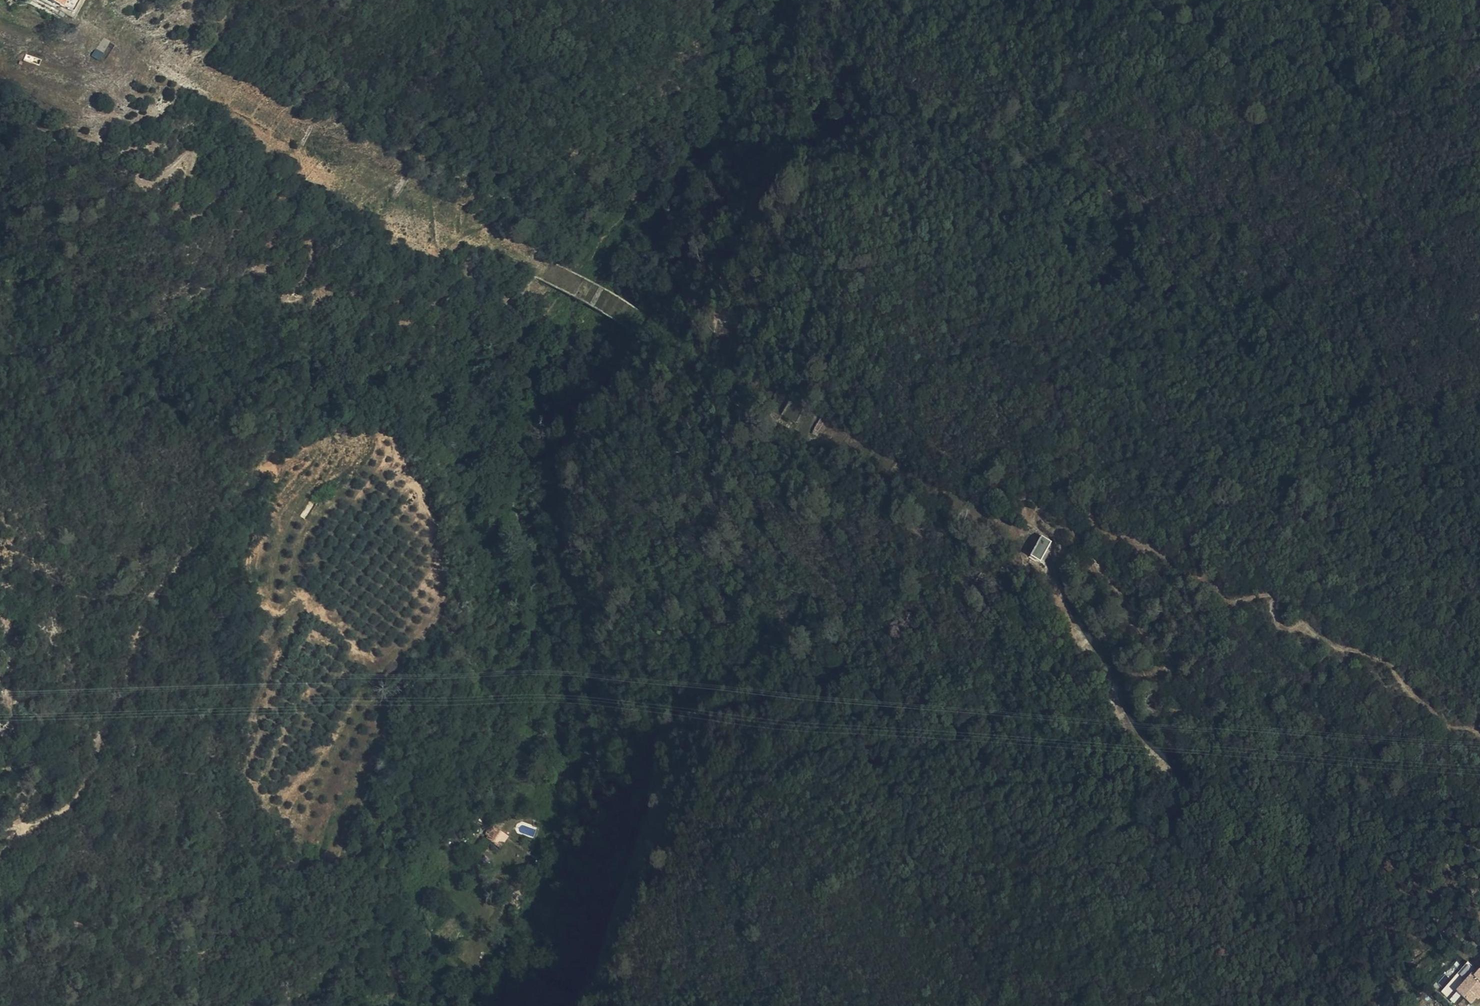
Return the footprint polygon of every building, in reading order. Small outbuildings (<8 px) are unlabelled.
[(82,0),(40,0),(70,19),(82,0)] [(123,61),(129,52),(123,48),(117,58),(123,61)] [(789,405),(783,414),(793,421),(799,411),(789,405)] [(1050,547),(1040,542),(1030,566),(1040,570),(1050,547)] [(494,823),(485,834),(501,846),(509,836),(494,823)] [(1475,1002),(1479,995),(1479,976),(1479,975),(1474,981),(1471,978),(1455,996),(1468,1005),(1471,1005),(1475,1002)]
